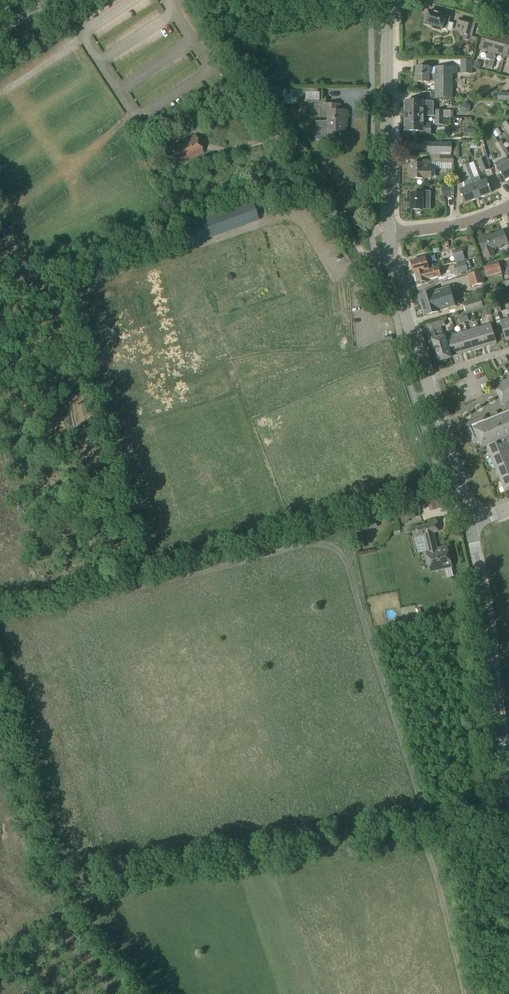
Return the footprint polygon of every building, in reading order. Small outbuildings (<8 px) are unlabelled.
[(438,14),(429,12),(425,25),(433,27),(432,28),(441,31),(442,29),(447,31),(450,18),(445,16),(446,15),(439,13),(438,14)] [(467,21),(465,26),(463,35),(472,38),(476,23),(467,21)] [(490,61),(498,34),(485,31),(480,50),(489,52),(489,54),(487,55),(486,60),(490,61)] [(490,61),(494,62),(495,58),(495,56),(495,54),(504,57),(508,41),(508,37),(498,34),(490,61)] [(461,61),(461,71),(461,74),(469,74),(472,74),(472,61),(461,61)] [(435,68),(416,68),(416,83),(429,83),(429,82),(435,82),(435,68)] [(435,82),(435,99),(452,99),(452,74),(457,74),(457,68),(452,68),(451,68),(436,68),(435,68),(435,82)] [(405,102),(405,117),(423,117),(434,117),(434,102),(405,102)] [(463,103),(460,106),(460,110),(463,113),(467,113),(470,110),(470,106),(467,103),(463,103)] [(328,123),(316,123),(316,141),(328,141),(328,144),(336,144),(336,142),(344,142),(343,123),(346,123),(346,112),(339,112),(339,105),(324,106),(324,113),(328,113),(328,123)] [(443,125),(443,118),(451,118),(451,111),(443,111),(435,111),(435,125),(443,125)] [(423,117),(405,117),(405,132),(418,132),(418,136),(430,136),(431,125),(423,125),(423,117)] [(487,142),(497,142),(497,130),(487,130),(487,142)] [(197,135),(171,146),(179,164),(204,153),(197,135)] [(496,145),(500,152),(505,149),(501,142),(496,145)] [(431,153),(451,153),(451,144),(427,144),(427,153),(431,153)] [(505,149),(500,152),(504,159),(508,156),(505,149)] [(489,169),(488,165),(485,157),(477,159),(481,172),(489,169)] [(411,164),(411,180),(431,180),(431,168),(431,164),(431,162),(423,162),(423,164),(411,164)] [(469,163),(463,166),(466,174),(472,172),(469,163)] [(498,170),(504,181),(508,178),(508,163),(498,170)] [(469,182),(471,181),(474,180),(475,180),(472,172),(466,174),(469,182)] [(475,180),(474,180),(471,181),(478,199),(491,194),(486,181),(481,183),(479,178),(475,180)] [(466,189),(460,191),(465,204),(478,199),(471,181),(469,182),(465,183),(464,184),(466,189)] [(411,194),(411,210),(422,210),(430,210),(430,192),(422,192),(422,194),(411,194)] [(251,202),(179,228),(185,246),(205,239),(204,237),(257,217),(251,202)] [(507,243),(503,231),(487,237),(487,236),(478,240),(483,252),(484,251),(487,259),(494,256),(491,249),(507,243)] [(455,258),(463,256),(462,250),(453,252),(455,258)] [(437,262),(446,259),(444,252),(435,255),(437,262)] [(434,269),(434,268),(430,256),(425,257),(411,261),(413,267),(411,268),(412,272),(414,272),(414,274),(415,274),(434,269)] [(454,265),(456,274),(468,271),(465,262),(454,265)] [(484,271),(471,275),(468,276),(471,287),(484,283),(483,278),(503,272),(501,263),(483,268),(484,271)] [(415,274),(418,283),(427,281),(426,280),(440,276),(438,267),(434,268),(434,269),(415,274)] [(454,286),(451,287),(419,297),(422,307),(457,296),(454,286)] [(457,296),(422,307),(425,316),(460,305),(457,296)] [(463,302),(466,313),(484,307),(480,297),(463,302)] [(500,321),(506,340),(508,339),(508,318),(500,321)] [(479,327),(485,346),(496,343),(490,324),(479,327)] [(479,327),(467,331),(473,350),(485,346),(479,327)] [(473,350),(467,331),(456,334),(461,354),(473,350)] [(445,338),(447,347),(450,357),(461,354),(456,334),(445,338)] [(433,340),(436,351),(447,347),(445,338),(444,337),(433,340)] [(447,347),(436,351),(439,361),(450,358),(450,357),(447,347)] [(506,383),(505,381),(503,382),(499,383),(498,385),(498,387),(495,389),(494,387),(493,387),(502,405),(504,404),(505,407),(508,405),(508,389),(506,383)] [(485,445),(507,437),(508,436),(508,405),(505,407),(507,411),(486,420),(485,416),(470,422),(469,423),(468,424),(467,425),(467,426),(467,427),(467,428),(467,429),(467,430),(470,437),(472,440),(473,441),(474,441),(475,442),(476,442),(477,442),(478,442),(479,441),(481,447),(485,445)] [(508,449),(508,441),(507,437),(485,445),(486,447),(487,451),(488,452),(490,452),(492,456),(508,449)] [(492,456),(490,457),(491,459),(492,463),(493,464),(495,464),(497,467),(508,462),(508,449),(492,456)] [(497,467),(495,468),(496,470),(497,474),(498,476),(500,475),(502,479),(508,476),(508,462),(497,467)] [(502,479),(500,480),(501,482),(502,486),(503,487),(505,487),(507,491),(505,492),(508,490),(508,476),(502,479)] [(408,520),(415,518),(414,512),(401,515),(403,523),(409,522),(408,520)] [(436,524),(417,528),(419,536),(424,535),(429,552),(427,553),(431,567),(432,572),(452,567),(447,551),(439,553),(433,533),(438,532),(436,524)] [(391,532),(396,540),(404,536),(399,527),(391,532)] [(417,553),(418,555),(421,554),(425,569),(429,568),(425,551),(417,553)]
